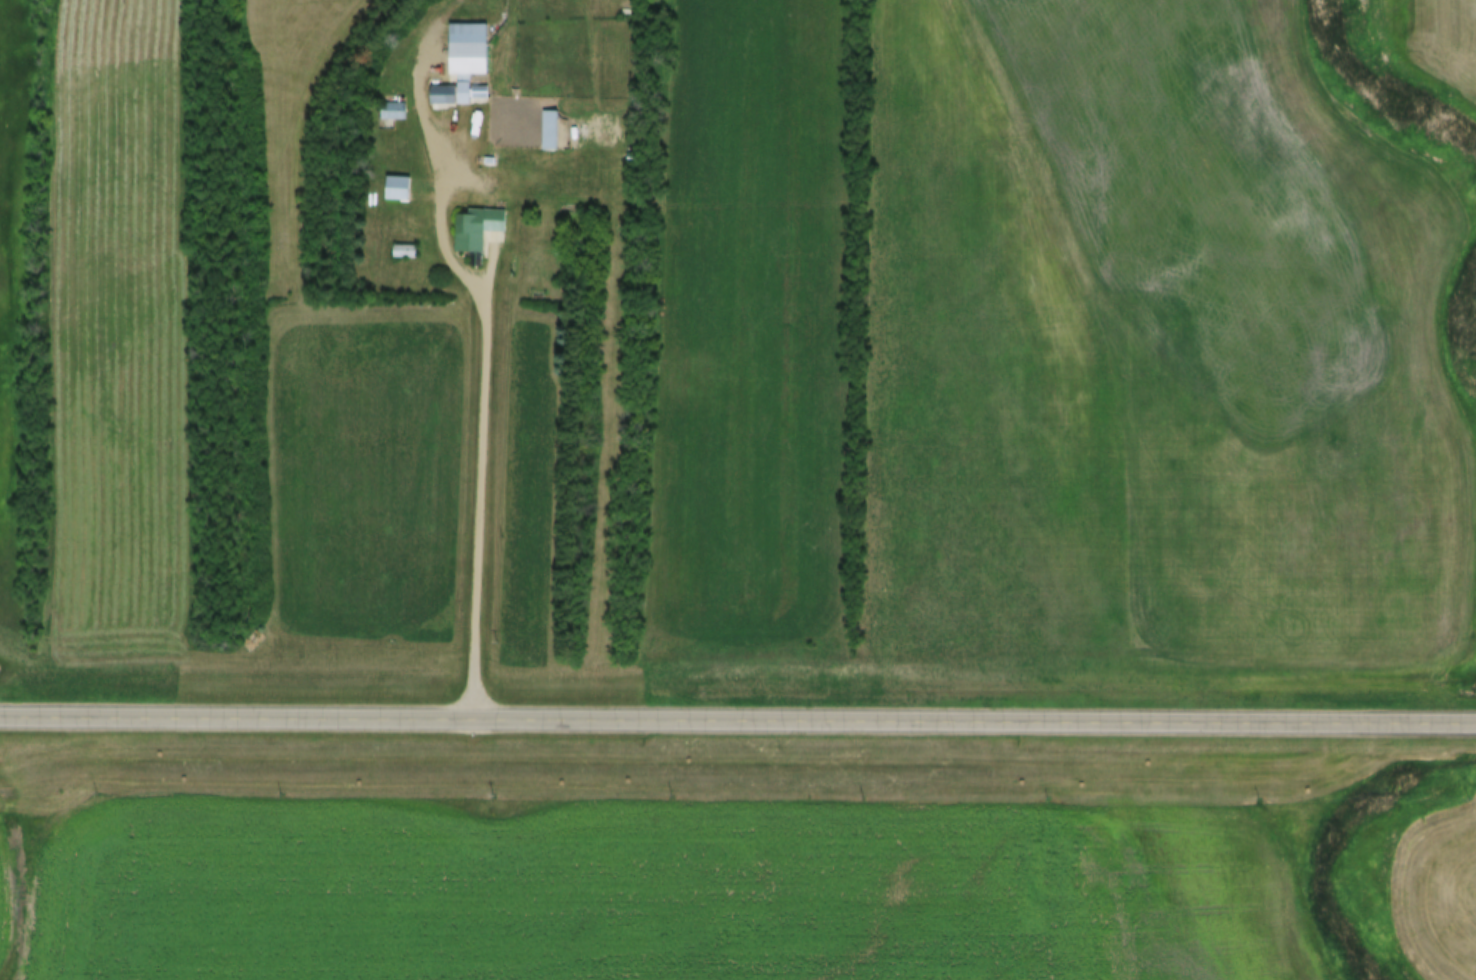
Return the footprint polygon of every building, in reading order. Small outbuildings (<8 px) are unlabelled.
[(488,77),(488,45),(449,45),(449,81),(470,81),(470,77),(488,77)] [(431,107),(455,107),(455,89),(431,89),(431,107)] [(406,105),(381,105),(381,130),(393,130),(393,121),(406,121),(406,105)] [(558,152),(558,113),(543,113),(543,152),(558,152)] [(409,203),(409,179),(386,179),(386,203),(409,203)] [(456,216),(456,255),(471,255),(471,267),(480,267),(481,258),(484,258),(484,233),(505,234),(506,212),(467,211),(467,216),(456,216)] [(393,260),(415,260),(415,249),(393,249),(393,260)]
